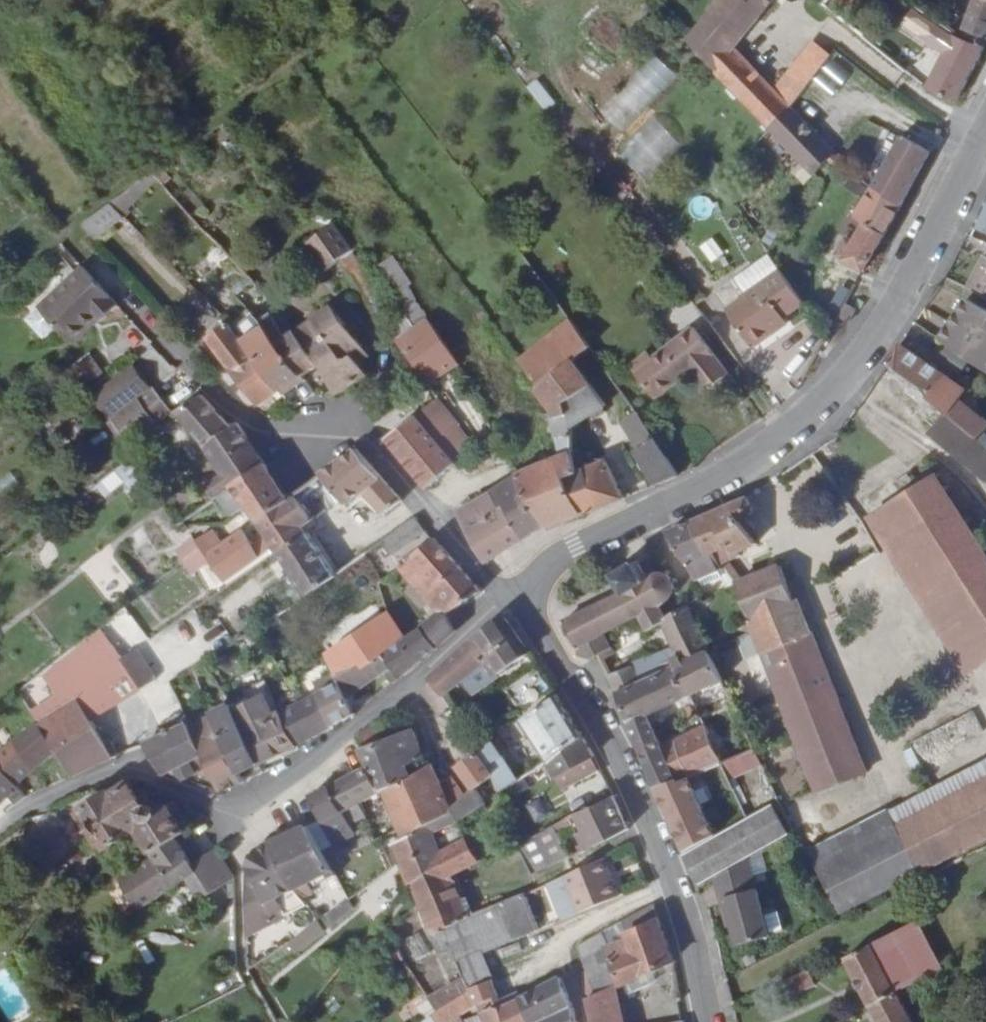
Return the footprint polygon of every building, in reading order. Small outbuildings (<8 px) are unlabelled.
[(690,36),(688,38),(770,124),(773,126),(791,103),(777,88),(737,46),(774,0),(719,0),(690,36)] [(984,42),(985,35),(985,0),(978,0),(965,32),(984,42)] [(875,21),(865,34),(901,63),(912,50),(875,21)] [(956,96),(985,42),(984,42),(965,32),(957,28),(928,83),(956,96)] [(815,38),(777,88),(791,103),(794,98),(831,51),(815,38)] [(599,113),(621,133),(675,75),(653,55),(599,113)] [(794,98),(791,103),(819,133),(826,127),(819,119),(817,122),(794,98)] [(791,103),(773,126),(818,174),(820,172),(831,162),(837,157),(839,153),(819,133),(791,103)] [(642,180),(679,144),(653,118),(616,153),(642,180)] [(880,187),(900,200),(928,148),(928,147),(902,134),(896,143),(888,137),(882,146),(891,151),(873,182),(880,187)] [(831,162),(820,172),(831,183),(842,173),(831,162)] [(164,164),(155,171),(163,180),(172,171),(164,164)] [(848,249),(865,263),(900,200),(880,187),(873,182),(855,212),(865,220),(848,249)] [(134,186),(110,204),(120,214),(141,195),(134,186)] [(108,205),(82,225),(90,237),(118,217),(108,205)] [(978,227),(985,231),(985,207),(978,227)] [(337,258),(339,257),(357,245),(337,219),(335,220),(307,242),(326,267),(327,265),(337,258)] [(786,309),(806,293),(771,245),(731,275),(743,291),(729,303),(758,340),(779,324),(774,318),(786,309)] [(968,282),(985,292),(985,252),(968,282)] [(393,255),(377,263),(407,321),(423,312),(393,255)] [(337,258),(327,265),(331,272),(342,265),(337,258)] [(103,290),(79,265),(35,306),(70,342),(95,318),(97,320),(115,303),(103,290)] [(857,299),(850,294),(843,306),(851,311),(857,299)] [(969,295),(943,336),(985,364),(985,304),(969,295)] [(313,317),(325,308),(316,298),(305,306),(313,317)] [(318,362),(335,384),(339,390),(349,383),(369,369),(361,357),(378,345),(363,325),(356,330),(334,301),(325,308),(313,317),(295,330),(318,362)] [(263,328),(301,375),(318,362),(295,330),(277,306),(258,321),(263,328)] [(791,315),(786,309),(774,318),(779,324),(791,315)] [(414,365),(422,376),(424,379),(456,357),(429,318),(420,325),(396,341),(414,365)] [(256,405),(280,386),(244,341),(228,321),(203,340),(256,405)] [(695,324),(685,332),(722,378),(732,369),(695,324)] [(280,386),(282,389),(301,375),(263,328),(244,341),(280,386)] [(722,378),(685,332),(654,356),(637,371),(657,396),(687,373),(684,370),(697,361),(715,384),(722,378)] [(589,340),(572,356),(590,382),(608,369),(596,350),(589,340)] [(944,370),(900,342),(887,359),(930,387),(927,393),(949,410),(958,397),(967,385),(956,377),(944,370)] [(637,371),(654,356),(649,350),(632,364),(637,371)] [(69,367),(84,387),(103,372),(87,353),(69,367)] [(522,474),(549,520),(581,510),(569,482),(580,477),(577,472),(575,465),(572,458),(575,436),(564,401),(590,382),(572,356),(541,383),(557,405),(561,428),(546,437),(552,449),(562,443),(563,449),(522,474)] [(709,389),(715,384),(697,361),(684,370),(687,373),(688,375),(694,371),(709,389)] [(137,400),(151,389),(132,365),(118,377),(137,400)] [(93,397),(111,421),(137,400),(118,377),(93,397)] [(617,418),(590,382),(564,401),(575,436),(572,458),(575,465),(587,461),(582,453),(581,441),(617,418)] [(111,421),(115,427),(125,440),(168,404),(153,387),(151,389),(137,400),(111,421)] [(200,395),(197,391),(171,408),(174,412),(200,395)] [(231,425),(200,395),(174,412),(202,443),(231,425)] [(438,395),(436,397),(469,448),(471,445),(455,424),(459,421),(438,395)] [(417,411),(456,461),(469,448),(436,397),(417,411)] [(949,410),(976,434),(985,422),(985,418),(958,397),(949,410)] [(417,411),(383,434),(404,460),(430,487),(456,461),(417,411)] [(634,411),(617,421),(629,442),(647,432),(634,411)] [(236,421),(231,425),(202,443),(187,454),(193,462),(207,452),(220,470),(204,481),(214,495),(231,484),(265,461),(248,436),(236,421)] [(654,436),(639,447),(644,462),(665,451),(654,436)] [(399,499),(354,447),(319,472),(338,499),(342,503),(360,490),(379,513),(399,499)] [(652,484),(680,470),(665,451),(644,462),(652,484)] [(119,459),(95,490),(106,499),(118,483),(126,489),(138,473),(119,459)] [(569,482),(581,510),(598,504),(600,508),(620,498),(602,460),(577,472),(580,477),(569,482)] [(290,493),(265,461),(231,484),(255,519),(290,493)] [(985,657),(985,549),(936,473),(885,506),(985,657)] [(496,489),(528,534),(549,520),(522,474),(496,489)] [(496,489),(460,511),(488,560),(528,534),(496,489)] [(182,491),(164,504),(177,521),(181,518),(195,508),(182,491)] [(292,492),(290,493),(255,519),(270,539),(272,543),(279,552),(304,533),(299,526),(310,518),(292,492)] [(752,507),(745,494),(694,519),(708,549),(711,547),(720,562),(725,559),(736,554),(734,551),(749,544),(742,529),(747,526),(742,514),(752,507)] [(220,542),(197,506),(195,508),(181,518),(199,546),(219,574),(253,551),(238,530),(220,542)] [(867,517),(970,671),(985,660),(985,657),(885,506),(867,517)] [(299,526),(304,533),(317,522),(313,516),(310,518),(299,526)] [(424,528),(414,517),(379,541),(389,555),(424,528)] [(708,549),(694,519),(669,533),(682,555),(680,557),(696,582),(723,567),(720,562),(711,547),(708,549)] [(304,533),(279,552),(306,595),(334,575),(304,533)] [(414,579),(451,558),(434,539),(402,563),(414,579)] [(585,604),(561,615),(575,644),(591,658),(599,653),(615,645),(606,628),(613,625),(616,629),(619,626),(617,623),(624,619),(626,622),(631,620),(629,617),(639,611),(647,626),(662,619),(667,616),(666,613),(674,608),(667,594),(671,589),(674,590),(676,585),(673,584),(672,580),(676,576),(673,573),(670,575),(666,569),(668,566),(664,565),(662,569),(655,565),(657,562),(653,561),(652,566),(648,570),(640,560),(644,557),(642,553),(637,554),(617,565),(611,571),(613,576),(618,573),(622,585),(614,590),(612,586),(608,588),(610,591),(590,602),(588,598),(583,601),(585,604)] [(383,578),(402,563),(396,554),(376,570),(383,578)] [(421,624),(436,642),(453,626),(446,615),(478,590),(451,558),(414,579),(412,580),(437,611),(421,624)] [(731,567),(725,559),(720,562),(723,567),(727,571),(731,567)] [(734,572),(730,576),(735,584),(753,628),(757,641),(763,652),(810,629),(797,595),(795,596),(781,561),(766,568),(764,563),(748,571),(750,575),(740,579),(734,572)] [(376,583),(371,587),(383,603),(387,600),(382,594),(384,591),(376,583)] [(707,650),(685,603),(674,608),(666,613),(667,616),(662,619),(679,650),(658,660),(655,655),(639,660),(610,675),(616,690),(674,663),(688,693),(719,677),(712,661),(707,650)] [(325,654),(337,678),(364,660),(367,664),(376,658),(405,637),(386,613),(366,626),(325,654)] [(473,634),(459,647),(475,667),(484,660),(493,673),(525,649),(505,614),(476,637),(473,634)] [(391,679),(425,653),(436,642),(421,624),(405,637),(376,658),(383,667),(391,679)] [(606,628),(615,645),(623,641),(616,629),(613,625),(606,628)] [(757,641),(753,628),(707,650),(712,661),(757,641)] [(864,767),(810,629),(763,652),(813,785),(864,767)] [(74,698),(90,718),(124,694),(121,690),(136,680),(131,674),(118,657),(107,643),(93,654),(89,649),(50,679),(69,703),(74,698)] [(459,647),(431,675),(436,682),(443,691),(475,667),(459,647)] [(128,649),(118,657),(131,674),(141,666),(128,649)] [(813,785),(763,652),(744,662),(796,792),(813,785)] [(337,678),(345,694),(354,688),(383,667),(376,658),(367,664),(364,660),(337,678)] [(674,663),(616,690),(630,721),(652,711),(681,697),(694,726),(703,722),(694,706),(688,693),(674,663)] [(139,683),(145,691),(159,684),(144,665),(141,666),(131,674),(136,680),(139,683)] [(550,686),(536,665),(500,688),(513,708),(550,686)] [(167,679),(170,678),(177,675),(172,667),(164,672),(167,679)] [(168,688),(186,723),(208,711),(184,671),(177,675),(170,678),(173,685),(168,688)] [(298,701),(279,711),(296,741),(352,713),(354,711),(345,694),(337,678),(307,696),(293,675),(286,680),(298,701)] [(725,690),(719,677),(688,693),(694,706),(725,690)] [(124,694),(139,683),(136,680),(121,690),(124,694)] [(443,691),(436,682),(428,690),(445,712),(453,706),(443,691)] [(172,716),(178,727),(186,723),(168,688),(154,695),(167,719),(172,716)] [(345,694),(354,711),(362,703),(354,688),(345,694)] [(520,718),(545,759),(583,734),(555,693),(520,718)] [(263,694),(236,708),(263,762),(298,745),(296,741),(279,711),(274,714),(263,694)] [(41,725),(76,772),(100,763),(124,754),(111,736),(108,740),(95,724),(90,718),(74,698),(69,703),(41,725)] [(227,702),(208,711),(240,767),(247,764),(254,774),(268,770),(263,762),(236,708),(230,700),(227,702)] [(752,745),(732,702),(726,705),(728,710),(721,713),(725,719),(715,725),(718,728),(709,733),(720,756),(721,760),(752,745)] [(208,711),(186,723),(210,766),(222,788),(247,777),(240,767),(208,711)] [(652,711),(630,721),(637,739),(659,728),(652,711)] [(388,717),(363,731),(370,745),(387,737),(384,729),(392,726),(388,717)] [(703,722),(694,726),(664,741),(678,771),(680,774),(720,756),(709,733),(703,722)] [(149,741),(164,771),(168,772),(177,766),(183,776),(186,778),(210,766),(186,723),(178,727),(149,741)] [(387,737),(370,745),(364,748),(371,762),(384,787),(411,772),(407,765),(422,754),(412,726),(396,733),(387,737)] [(659,728),(637,739),(656,783),(678,771),(664,741),(659,728)] [(545,759),(541,762),(548,773),(552,769),(555,774),(592,754),(583,734),(545,759)] [(7,739),(0,745),(0,799),(13,788),(10,784),(31,766),(7,739)] [(459,765),(474,786),(492,774),(488,767),(500,759),(505,754),(495,739),(485,748),(459,765)] [(721,760),(733,784),(743,802),(772,786),(752,745),(721,760)] [(384,787),(371,762),(358,769),(350,754),(345,757),(352,770),(347,774),(360,799),(378,789),(384,787)] [(678,771),(656,783),(665,803),(695,789),(701,801),(733,784),(721,760),(720,756),(680,774),(678,771)] [(844,911),(919,871),(895,826),(982,781),(985,788),(985,756),(810,850),(844,911)] [(488,767),(492,774),(502,788),(521,776),(514,765),(508,770),(500,759),(488,767)] [(411,772),(384,787),(399,816),(403,825),(407,832),(450,812),(466,794),(450,772),(439,780),(430,763),(411,772)] [(347,774),(332,783),(345,807),(360,799),(347,774)] [(176,833),(186,827),(181,820),(184,817),(174,803),(172,805),(170,801),(161,808),(155,811),(149,803),(143,794),(136,798),(125,780),(107,791),(104,786),(78,803),(101,838),(105,843),(132,826),(144,842),(149,850),(176,833)] [(919,871),(985,836),(985,788),(982,781),(895,826),(919,871)] [(325,816),(310,824),(323,846),(336,839),(355,829),(350,819),(366,810),(365,808),(360,799),(345,807),(332,783),(312,792),(325,816)] [(395,838),(405,863),(420,897),(422,895),(447,881),(445,876),(435,858),(451,849),(461,867),(477,859),(470,841),(463,825),(482,800),(474,786),(471,788),(466,794),(450,812),(407,832),(395,838)] [(378,789),(360,799),(365,808),(384,798),(378,789)] [(580,842),(583,849),(627,828),(611,793),(577,812),(584,825),(578,829),(584,840),(580,842)] [(687,851),(703,881),(716,874),(747,855),(792,829),(778,799),(687,851)] [(155,811),(161,808),(156,800),(149,803),(155,811)] [(91,844),(101,838),(78,803),(63,813),(69,821),(73,817),(91,844)] [(572,832),(578,829),(584,825),(577,812),(565,818),(572,832)] [(381,837),(385,836),(403,825),(399,816),(376,828),(381,837)] [(541,865),(572,850),(558,822),(521,842),(534,868),(541,865)] [(294,886),(295,888),(318,875),(334,867),(323,846),(310,824),(294,830),(264,848),(269,861),(278,857),(294,886)] [(203,852),(186,827),(176,833),(192,859),(203,852)] [(238,875),(217,843),(203,852),(192,859),(176,833),(149,850),(152,856),(121,876),(138,903),(191,870),(206,894),(238,875)] [(323,846),(334,867),(346,860),(336,839),(323,846)] [(250,867),(254,877),(277,920),(296,909),(287,892),(295,888),(294,886),(278,857),(269,861),(264,848),(254,855),(250,867)] [(435,858),(445,876),(451,873),(458,869),(461,867),(451,849),(435,858)] [(747,855),(716,874),(722,896),(727,895),(734,920),(738,938),(769,930),(756,888),(754,888),(749,871),(757,869),(754,863),(750,864),(747,855)] [(563,873),(577,902),(586,901),(602,899),(618,891),(602,856),(580,866),(563,873)] [(334,867),(318,875),(322,885),(339,877),(334,867)] [(451,873),(457,884),(464,880),(458,869),(451,873)] [(445,876),(447,881),(452,888),(457,884),(451,873),(445,876)] [(277,920),(254,877),(248,880),(251,935),(277,920)] [(422,895),(420,897),(433,930),(444,924),(465,914),(463,912),(454,893),(452,888),(447,881),(422,895)] [(501,897),(496,900),(512,934),(540,923),(526,890),(524,887),(501,897)] [(454,893),(463,912),(470,909),(465,899),(460,889),(454,893)] [(727,895),(722,896),(729,921),(734,920),(727,895)] [(586,901),(577,902),(580,909),(602,899),(586,901)] [(465,914),(444,924),(474,988),(493,978),(489,970),(479,948),(489,944),(512,934),(496,900),(465,914)] [(595,1021),(621,1021),(612,987),(621,982),(646,971),(672,958),(652,900),(578,939),(585,957),(614,942),(619,953),(616,955),(618,959),(592,973),(599,993),(590,998),(595,1021)] [(895,930),(872,942),(896,988),(919,975),(895,930)] [(282,931),(252,953),(253,967),(287,940),(282,931)] [(418,932),(403,940),(414,961),(429,954),(418,932)] [(589,966),(592,973),(618,959),(616,955),(619,953),(614,942),(585,957),(587,961),(589,966)] [(848,956),(872,1004),(897,990),(896,988),(872,942),(848,956)] [(585,976),(592,973),(589,966),(583,969),(585,976)] [(815,978),(810,967),(790,977),(795,988),(815,978)] [(651,982),(646,971),(621,982),(628,997),(635,994),(633,989),(651,982)] [(532,1021),(582,1021),(560,972),(523,990),(532,1021)] [(585,976),(590,998),(599,993),(592,973),(585,976)] [(435,1011),(439,1018),(479,999),(487,1021),(532,1021),(523,990),(521,992),(518,985),(500,993),(493,978),(474,988),(435,1006),(437,1009),(435,1011)] [(901,995),(897,990),(872,1004),(873,1006),(882,1021),(915,1021),(901,995)]
